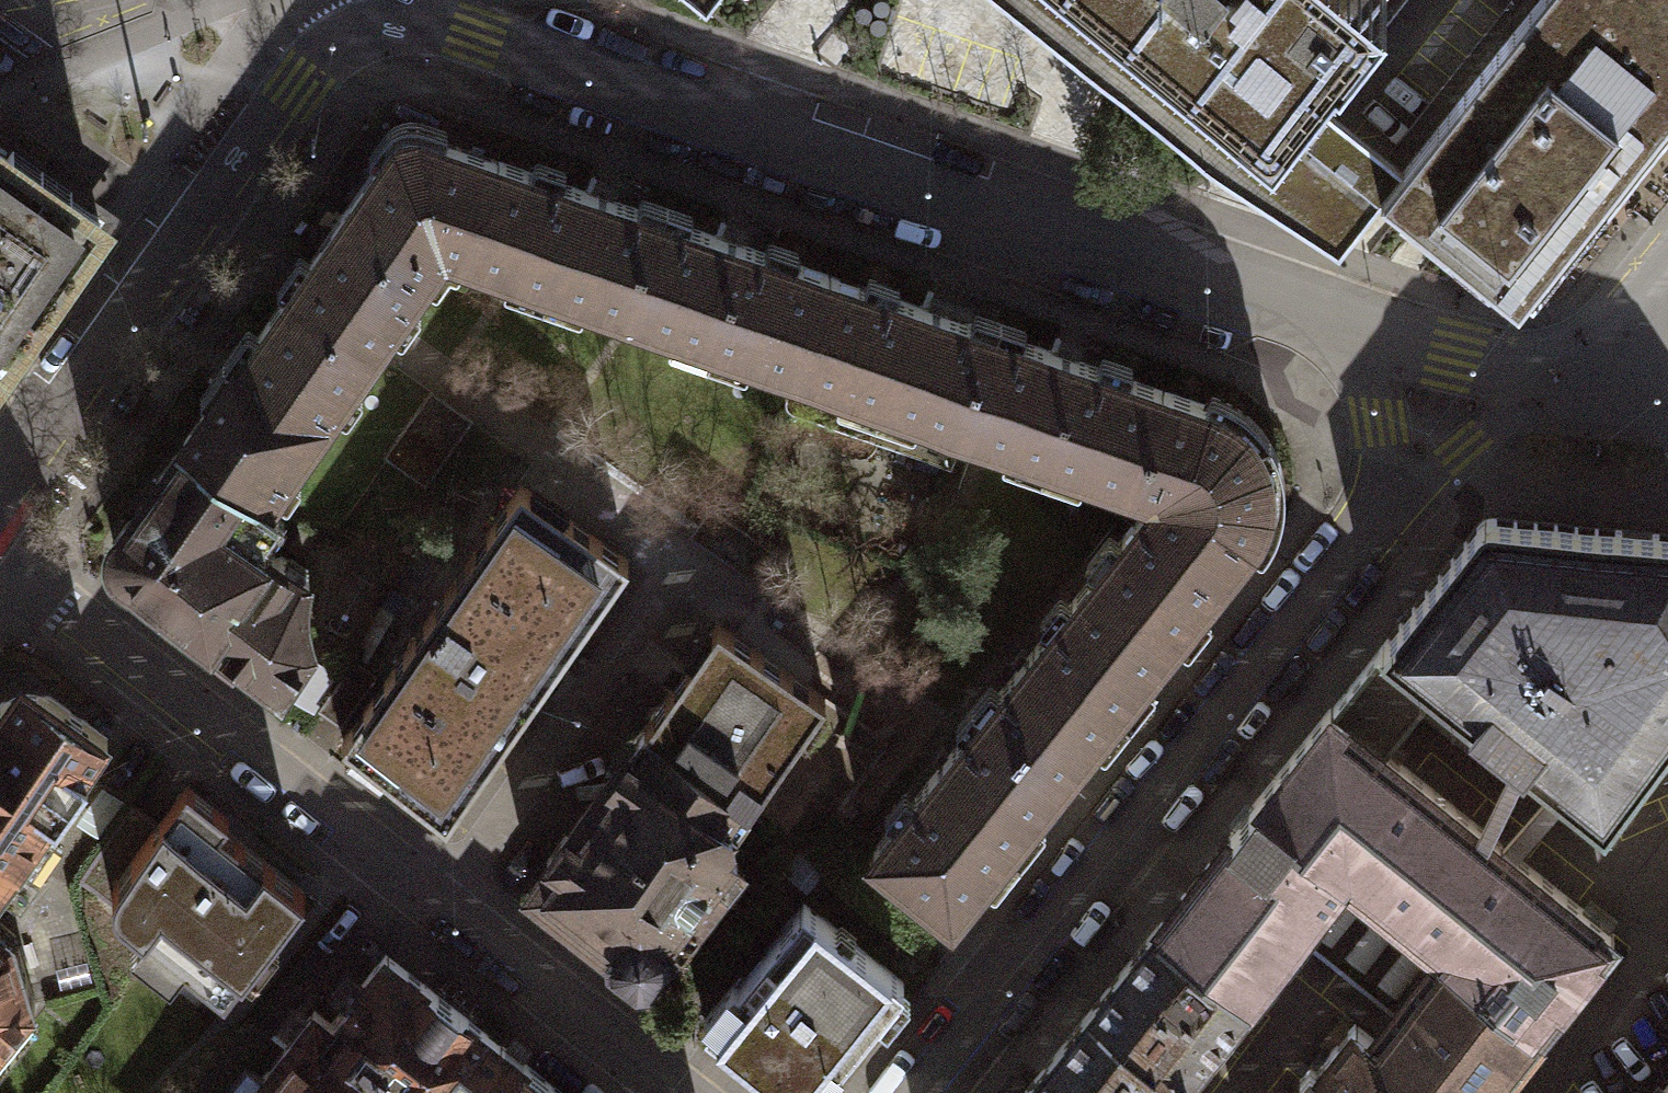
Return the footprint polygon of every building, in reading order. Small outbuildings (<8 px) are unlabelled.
[(706,10),(714,0),(693,0),(706,10)] [(1339,251),(1383,196),(1380,193),(1402,166),(1340,117),(1305,89),(1376,0),(1001,0),(1210,167),(1266,204),(1339,251)] [(1564,0),(1536,0),(1402,166),(1380,193),(1383,196),(1519,305),(1667,120),(1667,83),(1564,0)] [(1667,83),(1667,0),(1564,0),(1667,83)] [(372,354),(444,252),(461,259),(496,160),(421,134),(414,132),(406,132),(399,136),(394,142),(287,294),(372,354)] [(0,150),(0,359),(99,220),(0,150)] [(663,217),(496,160),(461,259),(629,316),(663,217)] [(830,275),(663,217),(629,316),(794,373),(795,374),(830,275)] [(877,402),(962,431),(996,332),(830,275),(795,374),(794,373),(785,397),(786,404),(790,410),(855,432),(864,432),(868,428),(877,402)] [(287,294),(181,444),(266,504),(372,354),(287,294)] [(1163,390),(996,332),(962,431),(1129,489),(1163,390)] [(474,419),(431,388),(382,455),(425,486),(474,419)] [(1154,497),(1153,500),(1094,574),(1175,639),(1208,599),(1254,541),(1260,530),(1265,519),(1269,503),(1270,486),(1268,471),(1264,457),(1257,442),(1247,430),(1237,420),(1222,411),(1209,406),(1163,390),(1129,489),(1154,497)] [(181,444),(125,524),(119,529),(114,536),(112,543),(112,551),(113,558),(117,565),(123,570),(130,574),(211,637),(203,647),(232,669),(240,660),(279,691),(312,640),(308,630),(306,619),(305,608),(305,597),(306,587),(309,576),(279,555),(277,559),(251,541),(257,531),(261,534),(277,511),(266,504),(181,444)] [(629,561),(520,484),(341,739),(446,821),(629,561)] [(1667,747),(1667,533),(1626,529),(1501,516),(1492,517),(1486,517),(1481,520),(1477,524),(1378,648),(1380,649),(1332,709),(1386,752),(1433,693),(1606,830),(1667,747)] [(1120,708),(1175,639),(1094,574),(983,712),(1065,777),(1120,708)] [(644,727),(747,810),(826,698),(717,623),(644,727)] [(20,861),(42,828),(45,830),(88,768),(86,767),(108,736),(43,690),(33,687),(22,687),(10,692),(2,700),(0,703),(0,847),(20,861)] [(1443,953),(1539,1029),(1615,933),(1386,752),(1332,709),(1330,708),(1266,788),(1167,912),(1157,925),(1250,998),(1261,984),(1296,940),(1393,1016),(1443,953)] [(1008,848),(1065,777),(983,712),(869,853),(951,918),(1008,848)] [(732,848),(727,845),(749,813),(747,810),(644,727),(570,833),(564,829),(546,856),(551,859),(531,888),(609,950),(610,958),(637,979),(646,979),(736,863),(732,848)] [(224,995),(306,891),(221,825),(229,815),(186,781),(157,823),(131,805),(78,881),(146,934),(152,926),(182,949),(175,957),(224,995)] [(20,861),(0,847),(0,890),(20,861)] [(804,901),(739,982),(733,978),(703,1015),(708,1019),(704,1024),(790,1092),(823,1092),(841,1071),(835,1067),(904,982),(804,901)] [(35,1003),(15,935),(0,922),(0,1045),(35,1003)] [(1089,1010),(1182,1083),(1250,998),(1157,925),(1123,967),(1089,1010)] [(1440,1092),(1486,1092),(1539,1029),(1443,953),(1393,1016),(1375,1038),(1374,1040),(1440,1092)] [(385,954),(331,1023),(314,1010),(248,1092),(563,1092),(385,954)] [(1089,1010),(1056,1051),(1023,1092),(1024,1092),(1174,1092),(1182,1083),(1089,1010)] [(1374,1040),(1375,1038),(1355,1021),(1314,1071),(1303,1062),(1293,1074),(1305,1084),(1297,1092),(1440,1092),(1374,1040)] [(1660,1092),(1667,1092),(1667,1083),(1660,1092)]
